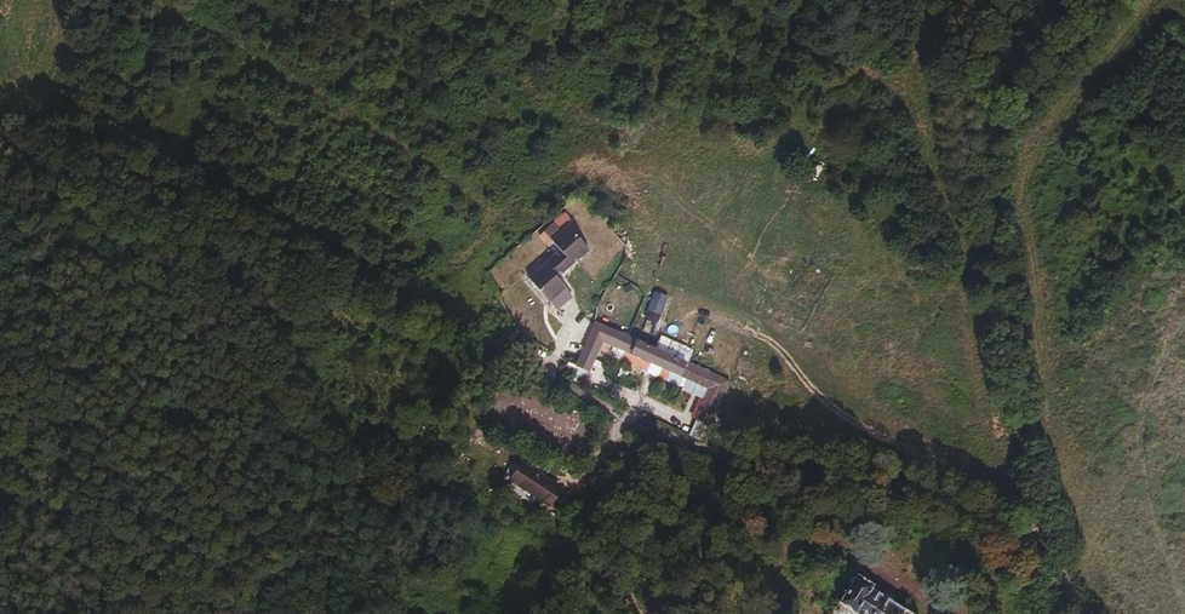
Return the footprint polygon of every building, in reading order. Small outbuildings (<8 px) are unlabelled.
[(544,283),(581,257),(573,248),(536,272),(544,283)] [(650,309),(660,312),(665,296),(655,293),(650,309)] [(601,324),(605,316),(598,312),(594,321),(601,324)] [(727,380),(601,324),(594,321),(575,364),(589,370),(601,341),(709,388),(695,418),(709,424),(727,380)] [(522,465),(512,480),(548,504),(559,489),(522,465)] [(871,589),(873,586),(856,575),(837,603),(854,613),(911,613),(871,589)]
